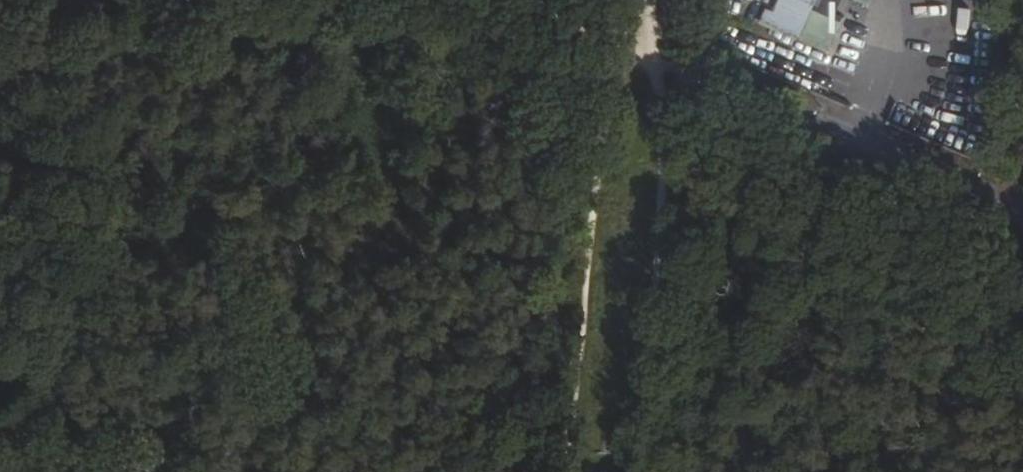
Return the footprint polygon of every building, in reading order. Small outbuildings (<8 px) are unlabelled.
[(762,21),(828,53),(844,18),(838,15),(844,0),(771,0),(762,21)]
